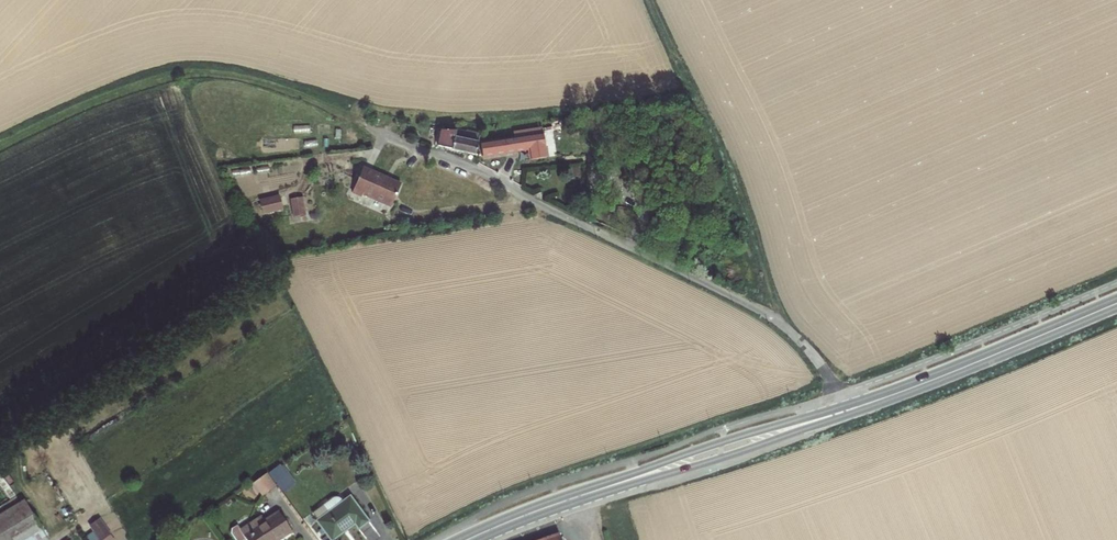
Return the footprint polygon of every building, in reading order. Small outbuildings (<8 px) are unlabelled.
[(456,131),(441,131),(440,132),(437,146),(451,150),(475,155),(480,134),(466,131),(466,133),(456,131)] [(523,137),(480,143),(482,156),(540,147),(537,135),(526,136),(526,133),(522,134),(523,137)] [(401,185),(363,168),(352,193),(361,197),(363,193),(391,206),(401,185)] [(267,472),(254,482),(261,491),(268,487),(270,490),(277,485),(267,472)] [(369,522),(350,496),(343,502),(341,499),(338,498),(336,497),(333,498),(312,513),(317,520),(316,521),(331,539),(333,539),(355,524),(358,529),(369,522)] [(40,526),(24,500),(0,515),(0,539),(18,539),(40,526)] [(246,539),(278,539),(286,535),(292,531),(279,512),(264,521),(254,528),(251,523),(240,530),(237,527),(233,530),(232,533),(236,539),(242,539),(245,538),(246,539)] [(261,517),(251,523),(254,528),(264,521),(261,517)]
